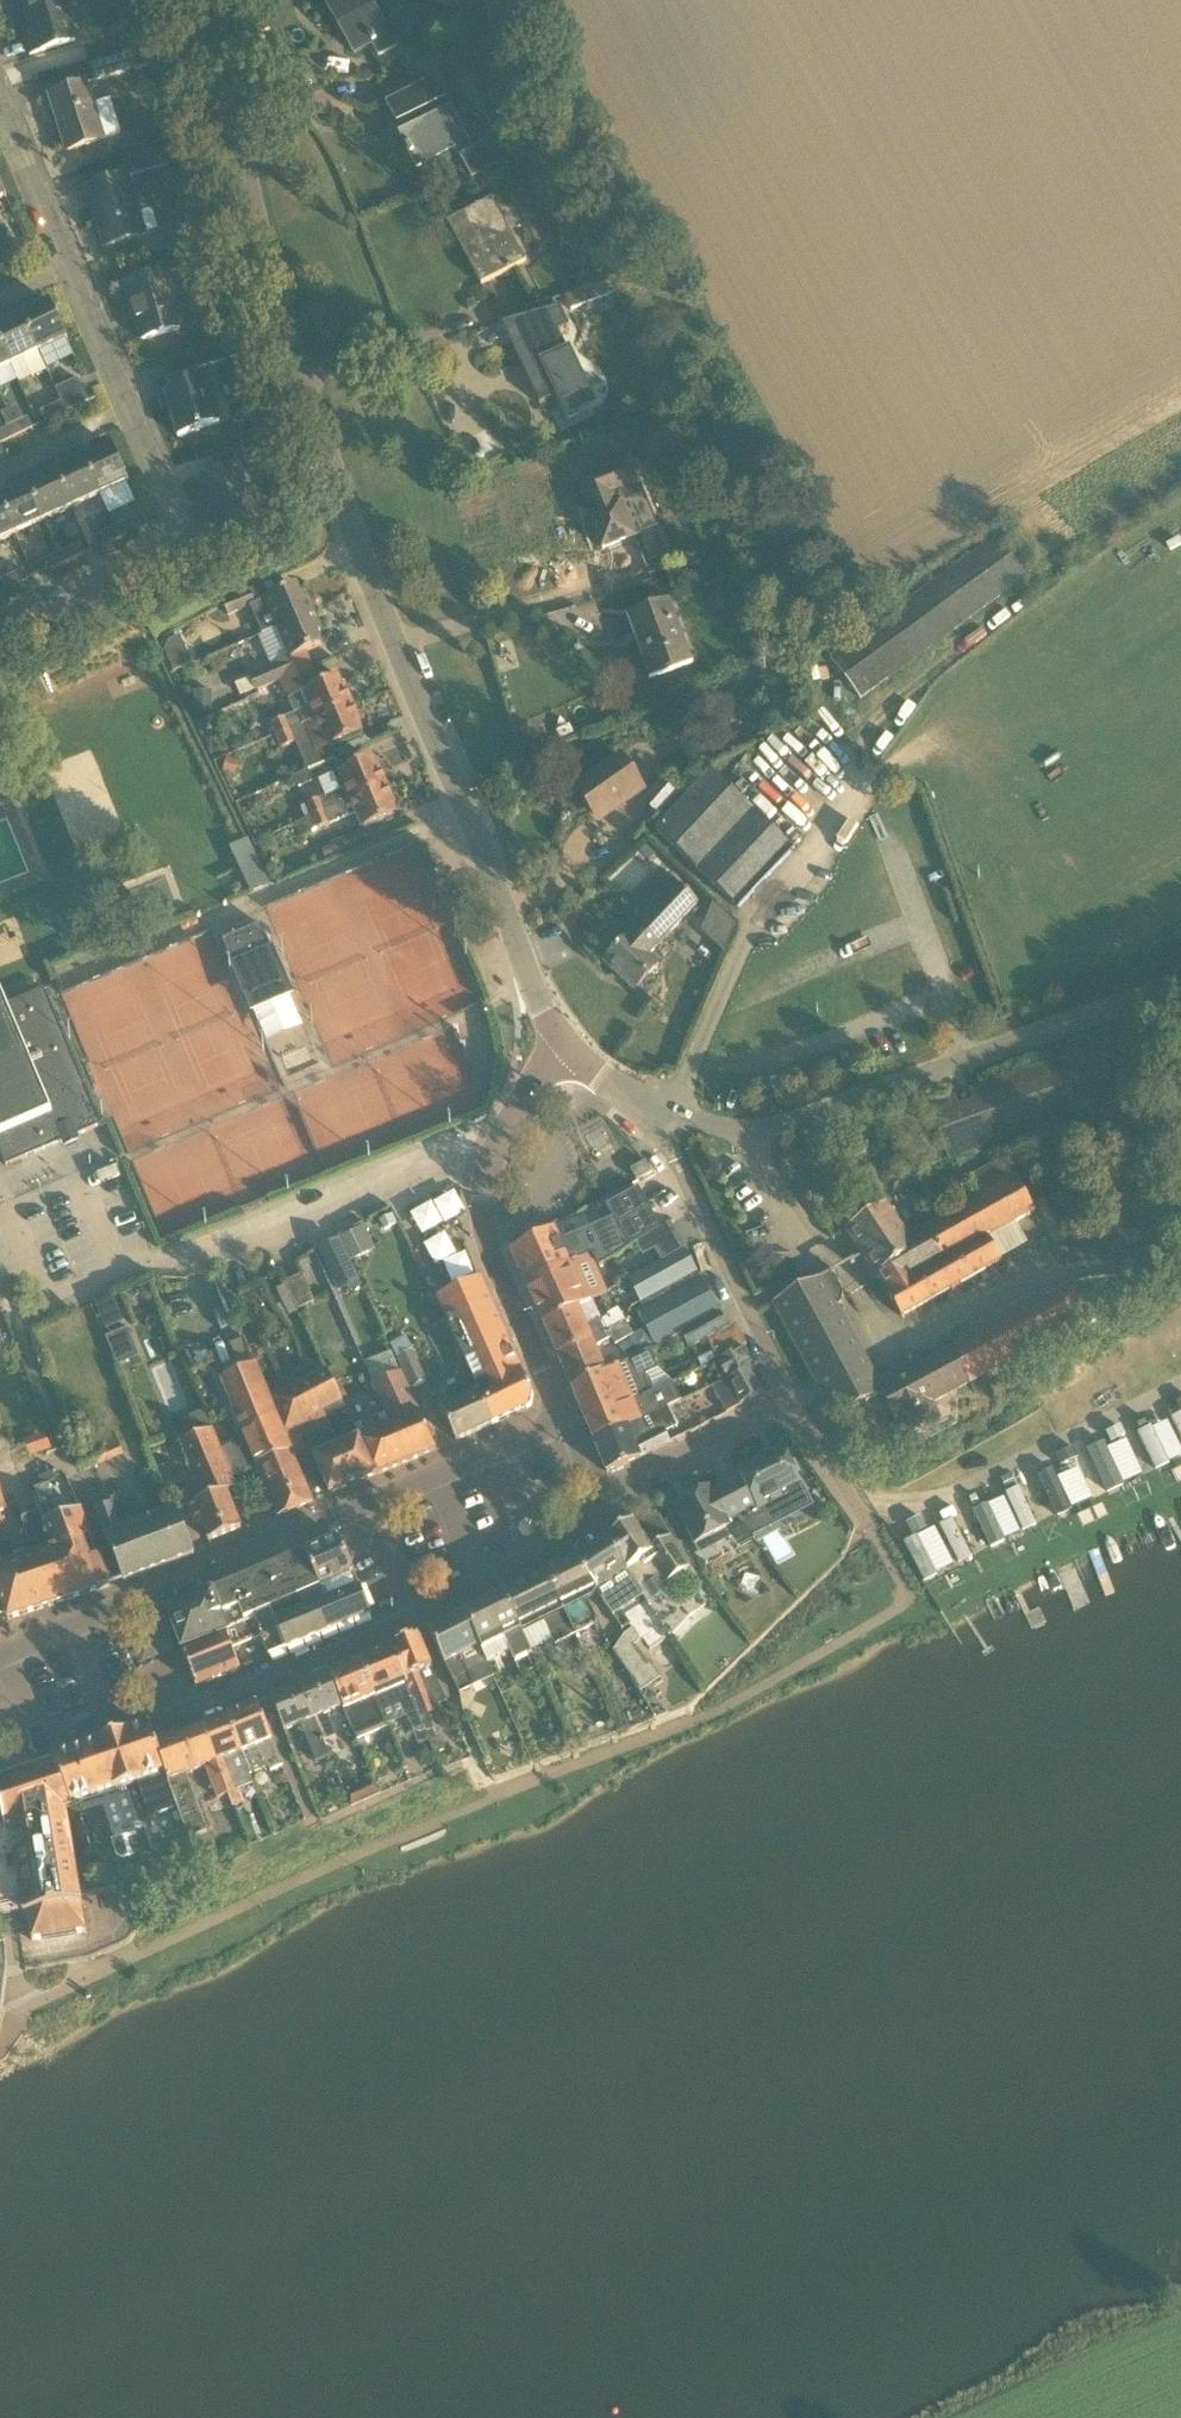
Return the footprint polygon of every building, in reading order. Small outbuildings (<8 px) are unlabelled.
[(68,18),(83,13),(80,0),(23,0),(32,30),(23,33),(30,56),(75,41),(68,18)] [(372,46),(379,58),(397,48),(400,37),(391,21),(381,20),(370,0),(324,0),(355,56),(372,46)] [(90,65),(96,83),(155,65),(150,47),(90,65)] [(471,146),(444,100),(432,79),(386,104),(398,125),(400,124),(406,135),(400,138),(417,169),(455,148),(458,153),(471,146)] [(104,140),(86,84),(50,95),(68,152),(104,140)] [(512,156),(500,136),(485,144),(497,165),(512,156)] [(168,149),(130,160),(135,177),(173,165),(168,149)] [(145,235),(159,231),(153,211),(139,216),(126,176),(87,189),(105,248),(145,235)] [(525,261),(492,199),(447,223),(481,285),(525,261)] [(0,255),(0,260),(4,267),(27,255),(21,244),(0,255)] [(195,296),(213,290),(217,289),(207,257),(202,258),(198,246),(169,254),(167,255),(171,273),(187,270),(195,296)] [(184,328),(168,273),(125,286),(141,341),(184,328)] [(584,302),(579,290),(564,298),(570,309),(584,302)] [(50,302),(21,316),(39,353),(68,340),(50,302)] [(39,353),(21,316),(0,326),(0,344),(11,367),(39,353)] [(581,382),(557,330),(514,350),(539,402),(581,382)] [(200,369),(234,359),(239,357),(234,342),(196,354),(200,369)] [(11,367),(0,344),(0,372),(11,367)] [(184,379),(186,386),(165,393),(179,438),(200,432),(220,423),(206,373),(184,379)] [(78,379),(56,389),(63,403),(67,413),(89,402),(78,379)] [(67,413),(63,403),(42,413),(47,423),(67,413)] [(28,419),(8,429),(13,439),(33,430),(28,419)] [(8,429),(0,432),(0,445),(13,439),(8,429)] [(268,439),(262,440),(243,446),(248,464),(273,457),(268,439)] [(83,459),(101,497),(129,484),(112,446),(83,459)] [(72,510),(101,497),(83,459),(55,472),(72,510)] [(640,494),(636,484),(637,484),(628,462),(579,481),(592,514),(589,515),(603,552),(622,544),(621,542),(634,537),(620,503),(640,494)] [(260,524),(244,465),(199,477),(216,536),(260,524)] [(55,472),(27,485),(44,523),(72,510),(55,472)] [(44,523),(27,485),(0,497),(0,502),(15,536),(44,523)] [(0,502),(0,543),(15,536),(0,502)] [(136,519),(114,529),(119,539),(141,529),(136,519)] [(119,539),(114,529),(93,539),(98,549),(119,539)] [(1026,578),(997,538),(831,660),(860,700),(1026,578)] [(58,554),(63,565),(85,555),(80,545),(58,554)] [(63,565),(58,554),(37,564),(42,575),(63,565)] [(23,570),(1,580),(6,591),(28,581),(23,570)] [(263,635),(278,629),(313,614),(306,596),(300,598),(295,586),(256,603),(250,589),(222,601),(229,616),(251,607),(263,635)] [(693,663),(670,600),(627,617),(650,679),(693,663)] [(321,631),(313,614),(278,629),(291,658),(321,646),(316,634),(321,631)] [(164,652),(174,674),(192,666),(178,635),(168,640),(164,652)] [(277,665),(250,677),(249,678),(256,694),(284,681),(277,665)] [(272,724),(278,737),(352,705),(344,686),(338,688),(334,679),(320,685),(314,669),(281,683),(288,699),(301,693),(308,709),(272,724)] [(310,737),(317,754),(358,736),(354,726),(360,724),(352,705),(278,737),(283,749),(310,737)] [(644,791),(622,759),(579,789),(597,814),(618,799),(622,806),(644,791)] [(302,808),(306,820),(386,786),(378,767),(372,769),(368,760),(339,772),(334,774),(341,790),(307,806),(302,808)] [(313,783),(309,772),(294,778),(299,789),(313,783)] [(657,832),(738,909),(794,850),(714,773),(657,832)] [(681,798),(663,781),(645,800),(662,817),(681,798)] [(386,786),(306,820),(296,824),(302,837),(330,825),(357,813),(363,829),(393,817),(389,807),(394,805),(386,786)] [(326,863),(361,850),(354,835),(331,844),(333,848),(322,852),(326,863)] [(271,885),(249,840),(232,849),(253,894),(271,885)] [(655,855),(647,847),(640,853),(649,862),(655,855)] [(156,912),(183,909),(179,871),(152,874),(156,912)] [(698,904),(667,874),(605,940),(617,951),(606,963),(635,990),(658,966),(648,957),(698,904)] [(256,1015),(285,1087),(324,1071),(321,1064),(291,1077),(283,1057),(311,1045),(293,1000),(295,999),(263,926),(223,942),(233,965),(230,966),(251,1017),(256,1015)] [(0,998),(0,1155),(8,1170),(100,1126),(45,988),(3,1005),(0,998)] [(860,1138),(848,1142),(854,1158),(866,1154),(860,1138)] [(631,1170),(637,1181),(652,1173),(646,1162),(631,1170)] [(845,1229),(862,1255),(902,1317),(1001,1263),(988,1240),(1035,1213),(1019,1184),(910,1239),(886,1203),(845,1229)] [(526,1285),(572,1267),(590,1256),(592,1255),(597,1266),(660,1229),(635,1186),(605,1203),(613,1218),(560,1243),(554,1229),(511,1251),(526,1285)] [(410,1214),(423,1236),(465,1210),(453,1189),(410,1214)] [(350,1263),(375,1251),(364,1228),(339,1240),(340,1243),(350,1263)] [(433,1264),(455,1254),(445,1232),(423,1243),(433,1264)] [(350,1263),(340,1243),(320,1252),(339,1291),(359,1281),(350,1263)] [(641,1304),(698,1273),(685,1250),(628,1280),(641,1304)] [(465,1252),(442,1261),(451,1282),(474,1274),(465,1252)] [(588,1303),(607,1292),(590,1256),(572,1267),(526,1285),(544,1325),(577,1308),(588,1303)] [(837,1418),(883,1393),(905,1440),(941,1422),(933,1404),(1092,1318),(1074,1284),(915,1369),(911,1361),(876,1380),(836,1307),(841,1304),(843,1293),(832,1273),(821,1279),(775,1304),(837,1418)] [(284,1283),(295,1304),(298,1310),(315,1301),(302,1274),(284,1283)] [(437,1299),(473,1379),(493,1425),(531,1407),(533,1398),(500,1326),(479,1278),(437,1299)] [(656,1348),(681,1334),(720,1313),(701,1279),(639,1314),(656,1348)] [(113,1293),(95,1299),(105,1326),(122,1319),(113,1293)] [(544,1325),(558,1357),(592,1341),(625,1323),(618,1310),(602,1320),(605,1327),(590,1335),(577,1308),(544,1325)] [(729,1330),(720,1313),(681,1334),(690,1350),(729,1330)] [(1175,1347),(1180,1345),(1180,1318),(1166,1324),(1175,1347)] [(558,1357),(573,1390),(608,1372),(596,1348),(614,1339),(617,1345),(633,1335),(625,1323),(592,1341),(558,1357)] [(127,1329),(109,1336),(116,1354),(134,1347),(127,1329)] [(394,1352),(411,1388),(427,1381),(406,1338),(390,1345),(394,1352)] [(729,1380),(752,1370),(756,1368),(754,1365),(746,1347),(717,1362),(716,1362),(723,1378),(729,1380)] [(622,1365),(608,1372),(573,1390),(586,1424),(636,1405),(654,1393),(646,1376),(659,1371),(657,1362),(654,1356),(651,1354),(650,1351),(622,1365)] [(437,1451),(411,1388),(394,1352),(364,1363),(373,1387),(391,1426),(394,1425),(412,1461),(437,1451)] [(220,1380),(257,1467),(278,1518),(314,1503),(256,1365),(220,1380)] [(713,1388),(726,1413),(740,1405),(764,1393),(752,1370),(729,1380),(713,1388)] [(379,1475),(360,1438),(343,1402),(327,1372),(273,1400),(287,1431),(325,1414),(339,1447),(313,1458),(330,1496),(379,1475)] [(493,1425),(473,1379),(449,1389),(435,1395),(456,1442),(493,1425)] [(586,1424),(594,1442),(627,1428),(642,1423),(656,1417),(654,1415),(680,1401),(672,1384),(654,1393),(636,1405),(586,1424)] [(1172,1415),(1180,1441),(1180,1412),(1172,1415)] [(394,1425),(391,1426),(382,1430),(377,1418),(360,1424),(365,1436),(360,1438),(379,1475),(412,1461),(394,1425)] [(1180,1458),(1180,1449),(1168,1419),(1138,1432),(1154,1470),(1180,1458)] [(627,1428),(594,1442),(607,1473),(640,1459),(670,1443),(662,1429),(648,1436),(642,1423),(627,1428)] [(103,1462),(122,1456),(116,1432),(96,1438),(103,1462)] [(231,1478),(213,1433),(182,1446),(204,1499),(187,1506),(195,1525),(202,1523),(209,1542),(241,1529),(226,1492),(235,1489),(231,1478)] [(1088,1450),(1106,1491),(1144,1475),(1126,1434),(1088,1450)] [(86,1442),(72,1447),(83,1473),(96,1468),(86,1442)] [(741,1478),(726,1485),(743,1518),(759,1510),(762,1518),(786,1506),(788,1510),(808,1500),(800,1484),(783,1449),(738,1472),(741,1478)] [(1037,1474),(1043,1488),(1030,1492),(1041,1520),(1093,1500),(1081,1467),(1057,1476),(1054,1467),(1037,1474)] [(40,1505),(73,1497),(67,1472),(34,1480),(40,1505)] [(743,1518),(726,1485),(712,1493),(709,1488),(674,1505),(695,1546),(730,1529),(728,1525),(743,1518)] [(194,1555),(192,1549),(177,1510),(121,1532),(105,1488),(90,1494),(106,1538),(123,1582),(194,1555)] [(968,1508),(983,1548),(1036,1529),(1022,1488),(968,1508)] [(952,1509),(937,1514),(955,1563),(970,1557),(952,1509)] [(0,1545),(0,1598),(6,1615),(8,1621),(110,1588),(84,1518),(81,1510),(46,1523),(43,1514),(23,1522),(33,1556),(26,1559),(23,1549),(8,1542),(0,1545)] [(688,1578),(691,1567),(674,1541),(654,1554),(633,1523),(607,1541),(629,1573),(645,1597),(657,1599),(688,1578)] [(924,1581),(955,1564),(935,1525),(903,1542),(924,1581)] [(305,1553),(321,1589),(327,1602),(359,1588),(338,1539),(305,1553)] [(607,1541),(577,1561),(598,1595),(599,1593),(629,1573),(607,1541)] [(246,1621),(274,1610),(321,1589),(305,1553),(212,1593),(222,1616),(240,1608),(246,1621)] [(598,1595),(577,1561),(576,1561),(545,1576),(575,1636),(598,1623),(588,1601),(594,1598),(598,1595)] [(545,1576),(503,1596),(522,1634),(545,1623),(556,1645),(575,1636),(545,1576)] [(327,1602),(321,1589),(274,1610),(291,1650),(371,1616),(359,1588),(327,1602)] [(222,1616),(212,1593),(168,1611),(184,1649),(228,1629),(246,1621),(240,1608),(222,1616)] [(532,1655),(522,1634),(503,1596),(464,1615),(488,1666),(511,1655),(516,1664),(532,1655)] [(200,1688),(240,1671),(231,1649),(261,1637),(270,1659),(291,1650),(274,1610),(246,1621),(228,1629),(184,1649),(200,1688)] [(488,1666),(464,1615),(429,1632),(460,1694),(473,1687),(468,1675),(488,1666)] [(419,1638),(392,1649),(414,1703),(430,1696),(438,1706),(447,1702),(428,1662),(419,1638)] [(633,1680),(648,1670),(630,1643),(615,1653),(633,1680)] [(360,1662),(380,1709),(381,1711),(398,1704),(403,1707),(413,1731),(419,1734),(427,1732),(421,1718),(414,1703),(392,1649),(360,1662)] [(380,1709),(360,1662),(330,1675),(343,1707),(351,1727),(369,1719),(374,1711),(380,1709)] [(330,1675),(302,1687),(328,1754),(341,1748),(336,1736),(337,1736),(328,1714),(343,1707),(330,1675)] [(328,1754),(302,1687),(271,1699),(285,1732),(301,1725),(318,1763),(330,1757),(328,1754)] [(228,1718),(251,1776),(269,1768),(271,1772),(283,1767),(257,1705),(228,1718)] [(427,1716),(421,1718),(427,1732),(434,1729),(427,1716)] [(203,1727),(229,1795),(231,1804),(243,1799),(236,1782),(251,1776),(228,1718),(203,1727)] [(53,1757),(55,1762),(67,1811),(73,1808),(72,1805),(138,1782),(150,1819),(178,1809),(167,1774),(156,1745),(154,1739),(150,1725),(53,1757)] [(156,1745),(167,1774),(178,1809),(189,1839),(207,1833),(185,1770),(198,1766),(211,1802),(229,1795),(203,1727),(156,1745)] [(55,1762),(29,1771),(12,1777),(0,1781),(0,1907),(10,1905),(22,1903),(24,1915),(28,1914),(33,1942),(87,1933),(67,1811),(55,1762)] [(345,1793),(351,1805),(381,1795),(373,1779),(345,1793)]
